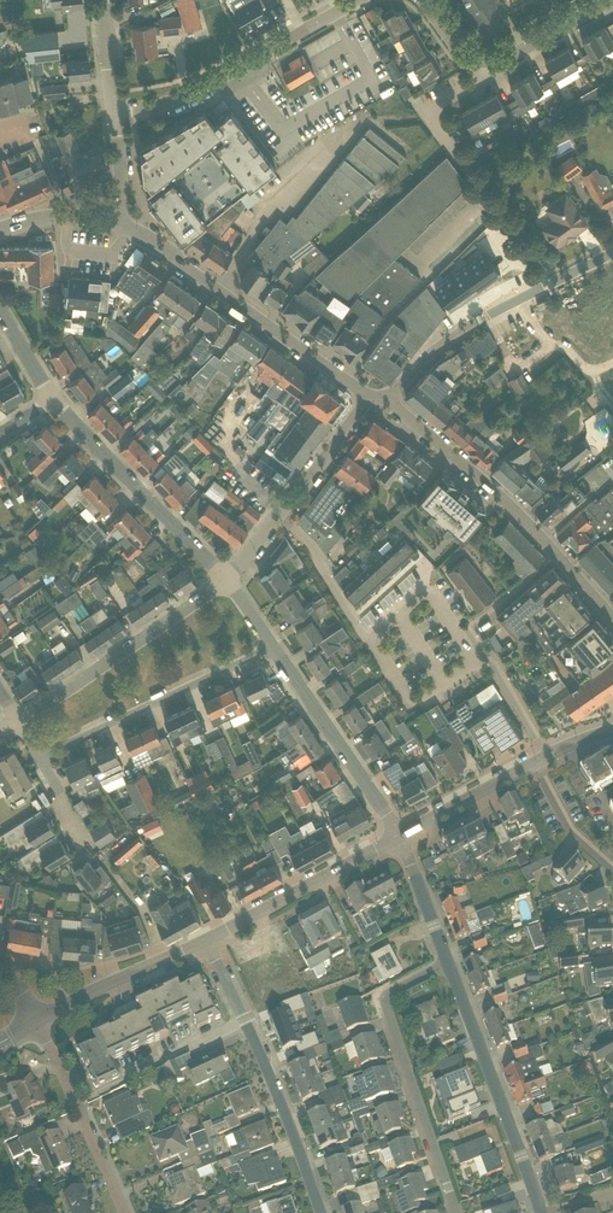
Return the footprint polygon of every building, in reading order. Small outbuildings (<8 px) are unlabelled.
[(53,8),(62,8),(63,10),(72,9),(72,7),(83,6),(82,0),(52,0),(53,8)] [(192,0),(177,0),(187,31),(201,26),(192,0)] [(247,1),(233,9),(236,13),(234,14),(243,30),(266,16),(261,7),(266,4),(267,6),(278,0),(277,0),(246,0),(247,1)] [(485,36),(507,24),(494,0),(465,0),(485,36)] [(375,13),(372,8),(366,12),(368,16),(375,13)] [(390,32),(410,20),(405,9),(396,14),(393,8),(380,15),(390,32)] [(4,24),(15,21),(12,13),(2,15),(4,24)] [(158,55),(155,34),(182,31),(179,16),(159,18),(160,25),(155,26),(155,25),(132,28),(133,39),(136,39),(138,57),(158,55)] [(412,22),(410,20),(390,32),(391,34),(389,35),(393,43),(399,39),(400,39),(416,30),(419,28),(414,21),(412,22)] [(594,33),(604,51),(612,45),(612,38),(612,39),(605,26),(594,33)] [(60,56),(58,30),(23,34),(29,60),(60,56)] [(400,39),(405,50),(422,40),(416,30),(400,39)] [(589,52),(583,56),(585,61),(592,57),(604,51),(594,33),(582,39),(589,52)] [(428,50),(422,40),(405,50),(411,60),(428,50)] [(556,54),(567,72),(585,61),(583,56),(575,60),(568,47),(556,54)] [(415,71),(436,59),(434,57),(437,55),(432,48),(428,50),(411,60),(405,63),(409,71),(413,69),(415,71)] [(393,57),(388,49),(379,54),(384,62),(393,57)] [(554,77),(546,82),(549,87),(557,82),(555,79),(567,72),(556,54),(545,60),(554,77)] [(291,86),(314,73),(303,55),(289,63),(292,67),(283,73),(291,86)] [(90,75),(88,58),(62,61),(63,73),(70,73),(70,77),(72,77),(72,80),(79,79),(79,76),(90,75)] [(389,72),(398,67),(393,59),(385,64),(389,72)] [(436,59),(415,71),(424,87),(437,80),(433,74),(442,70),(436,59)] [(533,73),(522,79),(532,97),(549,87),(546,82),(540,85),(533,73)] [(401,87),(406,84),(408,82),(404,75),(403,75),(397,79),(401,87)] [(26,77),(12,80),(11,77),(0,80),(0,107),(1,107),(2,110),(18,106),(17,102),(32,99),(26,77)] [(521,108),(518,104),(523,102),(532,97),(522,79),(510,86),(517,98),(510,102),(515,111),(521,108)] [(412,94),(406,84),(401,87),(398,88),(404,99),(412,94)] [(44,86),(45,98),(66,97),(65,85),(44,86)] [(581,94),(584,101),(602,94),(599,86),(581,94)] [(495,118),(494,118),(498,125),(510,119),(508,115),(515,111),(510,102),(503,106),(496,94),(485,100),(495,118)] [(495,118),(485,100),(473,107),(483,124),(494,118),(495,118)] [(564,114),(561,109),(551,106),(549,114),(559,117),(564,114)] [(483,124),(473,107),(462,113),(469,126),(462,130),(465,135),(472,131),(483,124)] [(276,167),(230,110),(214,123),(205,111),(140,148),(143,179),(140,182),(148,191),(156,185),(160,189),(152,196),(157,202),(149,209),(181,242),(184,239),(276,167)] [(257,293),(259,294),(282,259),(310,236),(384,176),(407,157),(369,127),(296,218),(293,215),(286,223),(280,217),(248,256),(249,259),(249,260),(251,262),(253,263),(241,281),(258,292),(257,293)] [(61,187),(105,170),(96,146),(87,149),(89,155),(83,158),(72,129),(56,135),(64,155),(51,160),(61,187)] [(499,141),(494,144),(499,152),(504,149),(499,141)] [(565,181),(582,169),(572,155),(555,167),(565,181)] [(342,315),(345,311),(358,293),(394,258),(427,225),(425,223),(466,183),(446,156),(331,261),(322,269),(322,268),(313,276),(307,281),(318,289),(308,300),(309,300),(298,316),(296,319),(315,332),(315,333),(321,337),(321,336),(327,341),(328,340),(331,342),(347,319),(342,315)] [(12,212),(46,197),(44,192),(53,188),(44,168),(14,181),(5,159),(0,161),(0,210),(1,212),(10,207),(12,212)] [(582,175),(600,210),(612,203),(612,184),(607,174),(599,172),(597,167),(582,175)] [(253,187),(240,196),(247,206),(260,198),(253,187)] [(364,193),(353,205),(361,212),(371,200),(364,193)] [(554,219),(541,228),(555,248),(567,240),(574,236),(573,235),(587,225),(566,195),(546,209),(554,219)] [(216,242),(230,224),(239,212),(229,204),(197,230),(186,246),(204,259),(215,242),(216,242)] [(215,242),(204,259),(221,270),(232,253),(221,246),(235,228),(230,224),(216,242),(215,242)] [(316,244),(310,236),(282,259),(259,294),(276,306),(293,282),(284,276),(291,265),(316,244)] [(478,247),(474,243),(470,247),(474,252),(478,247)] [(153,281),(155,283),(166,267),(144,251),(144,252),(136,246),(124,263),(128,266),(116,285),(137,299),(139,296),(142,298),(153,281)] [(13,281),(13,264),(24,264),(23,247),(0,248),(0,281),(13,281)] [(23,247),(24,264),(29,264),(29,282),(53,282),(53,247),(23,247)] [(470,247),(465,251),(470,256),(474,252),(470,247)] [(304,266),(313,276),(322,268),(322,269),(331,261),(321,250),(304,266)] [(461,256),(465,260),(469,256),(465,251),(461,256)] [(486,252),(469,264),(483,285),(500,273),(486,252)] [(345,325),(331,343),(354,359),(367,341),(365,339),(383,314),(420,278),(394,258),(358,293),(345,311),(355,318),(348,327),(345,325)] [(449,264),(453,268),(457,264),(453,260),(449,264)] [(449,264),(444,268),(448,272),(453,268),(449,264)] [(483,285),(469,264),(452,276),(467,297),(483,285)] [(448,272),(444,268),(439,273),(443,277),(448,272)] [(160,313),(164,316),(171,306),(185,287),(169,276),(155,294),(156,295),(128,326),(139,336),(160,313)] [(467,297),(452,276),(435,288),(450,309),(467,297)] [(66,306),(80,307),(83,278),(69,277),(66,306)] [(80,307),(94,309),(97,279),(83,278),(80,307)] [(97,279),(94,309),(108,310),(111,281),(97,279)] [(294,313),(298,316),(309,300),(308,300),(318,289),(307,281),(297,291),(295,290),(282,310),(290,316),(294,313)] [(599,290),(603,297),(596,301),(595,301),(601,313),(606,323),(612,337),(612,283),(599,290)] [(393,318),(363,361),(389,380),(407,355),(411,358),(417,349),(446,311),(426,285),(393,318)] [(179,327),(200,298),(185,287),(171,306),(164,316),(162,319),(143,342),(131,356),(143,368),(158,353),(152,348),(167,330),(173,322),(179,327)] [(61,293),(50,293),(49,306),(61,306),(61,293)] [(595,301),(596,301),(592,293),(576,301),(580,309),(572,312),(594,357),(605,351),(597,335),(599,334),(596,328),(591,317),(601,313),(595,301)] [(553,302),(550,297),(537,304),(540,309),(553,302)] [(206,302),(194,319),(195,319),(184,334),(191,339),(196,332),(192,329),(197,321),(207,328),(219,311),(206,302)] [(219,311),(207,328),(188,355),(203,365),(214,354),(206,348),(211,341),(217,346),(220,342),(221,343),(236,322),(219,311)] [(131,356),(143,342),(111,317),(105,336),(112,337),(117,342),(122,346),(131,356)] [(238,382),(259,353),(266,343),(242,326),(220,357),(214,354),(203,365),(191,375),(205,386),(218,367),(238,382)] [(497,345),(488,329),(436,361),(405,397),(426,414),(438,398),(446,388),(497,345)] [(51,355),(62,372),(76,364),(80,369),(90,362),(72,333),(61,340),(65,346),(51,355)] [(117,342),(112,337),(105,336),(101,336),(100,343),(106,351),(117,342)] [(269,346),(254,363),(262,370),(272,377),(268,383),(279,392),(283,386),(298,367),(269,346)] [(70,383),(83,399),(103,383),(108,389),(120,380),(119,380),(123,377),(116,368),(101,380),(91,367),(83,373),(70,383)] [(319,383),(298,367),(283,386),(296,395),(305,402),(319,383)] [(484,379),(490,387),(506,375),(500,367),(484,379)] [(0,373),(0,378),(2,381),(0,383),(0,403),(5,400),(7,405),(24,395),(15,379),(14,380),(7,369),(0,373)] [(175,375),(174,376),(171,372),(160,382),(166,387),(164,389),(171,396),(184,385),(175,375)] [(529,386),(521,373),(507,381),(515,394),(529,386)] [(116,399),(133,386),(131,383),(134,381),(128,374),(120,380),(108,389),(116,399)] [(192,378),(187,384),(192,388),(197,381),(192,378)] [(332,421),(345,403),(339,399),(339,398),(319,383),(305,402),(296,395),(287,407),(300,416),(284,436),(278,432),(267,446),(273,451),(274,451),(297,468),(311,450),(312,450),(312,449),(328,428),(332,423),(332,422),(333,421),(332,421)] [(152,392),(160,401),(167,395),(159,385),(152,392)] [(88,414),(100,427),(113,414),(120,409),(112,401),(113,400),(108,396),(101,402),(88,414)] [(426,414),(439,425),(452,411),(456,414),(465,404),(458,397),(456,400),(454,398),(447,406),(438,398),(426,414)] [(120,422),(113,414),(100,427),(112,440),(126,427),(125,427),(132,420),(127,416),(120,422)] [(454,415),(443,429),(464,447),(487,422),(480,415),(476,420),(470,419),(465,424),(454,415)] [(258,417),(247,432),(257,439),(268,424),(258,417)] [(379,438),(386,429),(373,419),(360,436),(361,436),(348,453),(371,471),(379,459),(365,448),(369,443),(375,435),(379,438)] [(213,421),(201,432),(225,457),(237,446),(213,421)] [(487,422),(464,447),(486,465),(497,451),(485,441),(495,429),(488,422),(487,422)] [(527,438),(535,433),(529,424),(514,434),(521,444),(528,439),(527,438)] [(26,463),(37,474),(53,459),(52,459),(54,457),(48,451),(60,440),(46,425),(34,436),(43,446),(26,463)] [(385,455),(398,438),(386,429),(379,438),(375,435),(369,443),(385,455)] [(133,461),(146,448),(139,441),(145,434),(141,430),(134,436),(120,448),(133,461)] [(192,437),(198,444),(206,437),(202,432),(200,430),(192,437)] [(521,444),(506,453),(491,470),(514,490),(515,488),(531,502),(546,490),(517,464),(530,456),(534,463),(548,454),(535,433),(527,438),(528,439),(521,444)] [(556,459),(566,471),(591,451),(582,439),(556,459)] [(406,443),(392,459),(395,461),(381,477),(388,483),(402,467),(418,480),(432,464),(406,443)] [(246,451),(238,445),(234,450),(242,456),(246,451)] [(165,454),(160,449),(153,455),(146,448),(133,461),(145,473),(158,461),(158,460),(165,454)] [(37,474),(47,485),(62,470),(70,478),(70,477),(70,478),(84,464),(72,452),(59,465),(53,459),(37,474)] [(165,495),(178,482),(174,477),(180,470),(180,469),(186,464),(175,453),(162,465),(166,469),(153,482),(165,495)] [(333,525),(363,490),(381,466),(382,467),(384,463),(379,459),(371,471),(348,453),(347,453),(338,466),(334,472),(335,473),(332,477),(331,476),(310,503),(302,514),(324,536),(333,525)] [(198,481),(206,487),(222,465),(214,459),(198,481)] [(459,492),(461,490),(456,486),(457,485),(444,474),(443,475),(442,474),(417,503),(429,513),(427,515),(432,519),(437,513),(432,509),(434,507),(436,509),(439,506),(454,520),(452,523),(454,524),(453,527),(448,523),(443,528),(448,532),(450,531),(461,540),(486,512),(485,511),(486,510),(473,499),(472,500),(467,495),(466,497),(459,492)] [(86,507),(106,487),(94,475),(82,486),(77,482),(63,496),(72,506),(78,499),(86,507)] [(178,482),(165,495),(177,507),(191,494),(190,494),(197,488),(185,475),(178,482)] [(15,498),(23,493),(16,482),(8,487),(15,498)] [(534,507),(541,515),(557,499),(551,492),(552,490),(554,492),(557,490),(559,492),(561,489),(555,482),(546,490),(531,502),(531,503),(534,506),(534,507)] [(548,521),(551,525),(576,503),(577,503),(586,495),(576,484),(557,499),(541,515),(547,522),(548,521)] [(106,487),(86,507),(98,519),(118,499),(106,487)] [(612,528),(612,488),(612,487),(595,502),(593,500),(556,532),(564,541),(567,538),(577,549),(579,547),(583,551),(586,548),(595,541),(596,542),(605,537),(605,536),(612,528)] [(222,510),(225,506),(203,489),(187,512),(195,520),(199,515),(211,524),(222,510)] [(229,500),(234,493),(229,489),(224,496),(229,500)] [(247,503),(234,493),(229,500),(242,510),(247,503)] [(224,534),(237,544),(261,513),(247,503),(242,510),(241,510),(249,516),(241,526),(234,520),(224,534)] [(119,540),(124,535),(139,520),(127,508),(106,528),(119,540)] [(41,518),(46,512),(43,510),(42,511),(40,509),(36,513),(41,518)] [(224,534),(234,520),(222,510),(211,524),(224,534)] [(399,518),(404,514),(400,510),(395,514),(399,518)] [(324,536),(302,514),(299,518),(301,520),(298,523),(318,543),(325,553),(342,533),(333,525),(324,536)] [(401,521),(399,518),(395,514),(391,518),(397,525),(401,521)] [(90,536),(100,526),(94,519),(80,532),(86,539),(90,536)] [(135,546),(127,553),(133,559),(139,554),(142,550),(138,546),(151,533),(139,520),(124,535),(135,546)] [(507,521),(508,522),(493,536),(515,558),(508,564),(523,578),(544,557),(509,521),(508,521),(508,520),(507,521)] [(100,526),(90,536),(97,544),(108,534),(100,526)] [(382,526),(378,529),(383,535),(387,531),(382,526)] [(41,533),(36,527),(28,535),(33,540),(41,533)] [(383,535),(378,529),(375,533),(380,538),(383,535)] [(415,535),(411,531),(406,535),(411,539),(415,535)] [(402,536),(393,545),(406,560),(417,551),(412,546),(407,540),(403,535),(402,536)] [(577,556),(608,590),(612,585),(612,535),(607,539),(605,537),(596,542),(595,541),(586,548),(583,551),(577,556)] [(139,554),(145,560),(162,544),(155,537),(142,550),(139,554)] [(276,564),(295,551),(285,537),(270,556),(276,564)] [(406,560),(393,545),(383,554),(397,569),(406,560)] [(370,552),(365,546),(361,550),(366,555),(370,552)] [(366,555),(361,550),(358,553),(363,558),(366,555)] [(147,563),(145,560),(139,554),(133,559),(133,560),(141,569),(147,563)] [(397,569),(383,554),(373,563),(387,578),(397,569)] [(496,595),(466,557),(447,572),(459,588),(462,585),(467,592),(464,594),(477,610),(496,595)] [(179,594),(195,583),(185,568),(176,573),(169,562),(156,571),(164,582),(169,579),(179,594)] [(387,578),(373,563),(363,571),(377,587),(387,578)] [(350,570),(345,564),(342,568),(347,573),(350,570)] [(285,573),(281,565),(261,579),(272,595),(288,583),(283,575),(285,573)] [(515,638),(532,626),(525,617),(566,582),(552,566),(522,593),(523,594),(497,617),(515,638)] [(68,577),(76,581),(80,573),(73,568),(68,577)] [(347,573),(342,568),(338,571),(343,576),(347,573)] [(97,575),(105,588),(115,581),(106,569),(97,575)] [(377,587),(363,571),(354,580),(367,596),(377,587)] [(14,572),(0,582),(0,587),(2,591),(19,580),(14,572)] [(66,583),(60,576),(54,581),(60,589),(66,583)] [(98,578),(89,584),(99,599),(107,593),(98,578)] [(7,598),(24,587),(19,580),(2,591),(7,598)] [(367,596),(354,580),(343,590),(357,605),(367,596)] [(566,582),(525,617),(532,626),(533,626),(549,656),(565,643),(573,636),(569,632),(592,613),(591,612),(591,613),(584,604),(574,592),(574,593),(567,584),(566,582)] [(141,595),(152,612),(169,601),(161,589),(155,593),(149,583),(138,591),(141,595)] [(293,622),(313,608),(326,599),(323,595),(314,602),(312,599),(307,602),(298,589),(277,602),(288,617),(289,616),(293,622)] [(56,605),(62,615),(82,601),(76,592),(56,605)] [(134,608),(128,611),(136,623),(152,612),(141,595),(130,602),(134,608)] [(326,599),(313,608),(320,617),(332,608),(326,599)] [(91,614),(110,641),(126,630),(118,619),(117,619),(114,614),(109,617),(102,607),(91,614)] [(54,608),(37,620),(45,631),(62,620),(54,608)] [(17,622),(9,610),(1,616),(0,616),(0,633),(17,622)] [(93,652),(110,641),(91,614),(80,622),(87,632),(83,635),(86,640),(86,641),(93,652)] [(607,629),(595,616),(595,617),(573,636),(565,643),(593,675),(612,657),(612,635),(608,629),(607,629)] [(306,645),(322,635),(317,627),(321,624),(316,617),(311,621),(311,620),(296,630),(306,645)] [(338,669),(343,666),(352,659),(350,655),(341,662),(333,650),(342,644),(341,642),(344,640),(341,635),(347,631),(342,624),(332,631),(319,640),(325,649),(320,653),(319,651),(307,659),(318,676),(335,664),(338,669)] [(497,632),(491,635),(495,643),(501,641),(497,632)] [(18,647),(11,637),(0,644),(0,651),(4,656),(18,647)] [(65,646),(55,653),(67,671),(83,660),(75,648),(69,652),(65,646)] [(51,682),(67,671),(55,653),(44,661),(48,666),(43,670),(51,682)] [(360,654),(352,659),(343,666),(348,673),(366,661),(362,656),(360,654)] [(17,674),(11,678),(16,685),(15,686),(25,700),(40,689),(36,683),(41,680),(30,664),(24,668),(29,676),(22,681),(17,674)] [(543,700),(552,714),(567,703),(576,717),(612,691),(612,678),(606,667),(570,691),(562,679),(547,689),(551,694),(543,700)] [(262,672),(261,673),(260,671),(251,675),(252,677),(244,681),(251,697),(257,694),(259,698),(263,699),(270,696),(274,701),(285,693),(277,681),(268,685),(262,672)] [(337,678),(325,686),(336,702),(354,690),(347,679),(341,684),(337,678)] [(358,695),(364,703),(384,689),(379,681),(358,695)] [(232,687),(218,693),(225,709),(234,705),(238,714),(246,710),(241,701),(239,701),(232,687)] [(217,712),(225,709),(218,693),(204,700),(211,715),(209,716),(214,726),(222,722),(217,712)] [(458,714),(449,720),(457,732),(467,726),(484,751),(495,743),(500,750),(523,735),(500,700),(486,709),(475,693),(456,705),(456,706),(456,710),(458,714)] [(370,725),(375,722),(364,706),(358,710),(355,704),(343,712),(354,729),(367,720),(370,725)] [(193,705),(179,712),(189,733),(196,729),(198,733),(206,729),(201,719),(200,720),(193,705)] [(281,710),(259,725),(266,736),(288,721),(281,710)] [(395,711),(387,716),(393,725),(401,719),(395,711)] [(169,734),(174,744),(190,736),(189,733),(179,712),(164,719),(171,733),(169,734)] [(289,748),(312,732),(301,716),(289,723),(292,728),(287,732),(287,733),(281,737),(289,748)] [(382,741),(391,735),(381,718),(375,722),(370,725),(375,732),(362,740),(373,756),(386,747),(382,741)] [(438,741),(442,747),(432,754),(438,762),(433,765),(440,775),(445,772),(447,775),(467,762),(456,745),(462,741),(457,732),(449,720),(436,728),(442,738),(438,741)] [(172,749),(166,736),(160,739),(153,724),(139,731),(146,746),(153,760),(153,758),(172,749)] [(407,741),(414,736),(409,729),(402,733),(407,741)] [(125,737),(132,752),(130,753),(136,765),(139,766),(153,760),(146,746),(139,731),(125,737)] [(312,732),(289,748),(286,750),(293,760),(308,750),(311,756),(323,748),(312,732)] [(223,736),(216,739),(223,754),(228,765),(236,761),(223,736)] [(415,736),(401,745),(407,753),(420,744),(415,736)] [(214,758),(223,754),(216,739),(207,743),(214,758)] [(250,739),(241,743),(253,769),(262,765),(250,739)] [(103,770),(96,774),(103,784),(125,773),(112,744),(95,751),(103,770)] [(609,749),(592,760),(589,759),(581,764),(581,767),(580,767),(580,768),(579,771),(588,785),(591,783),(596,791),(599,789),(612,811),(612,756),(609,749)] [(0,758),(0,779),(23,766),(14,750),(0,758)] [(66,765),(65,765),(74,784),(75,784),(80,794),(103,784),(96,774),(94,775),(85,756),(84,756),(85,758),(67,767),(66,765)] [(340,773),(330,758),(315,767),(315,768),(306,774),(303,769),(296,774),(302,783),(303,784),(319,774),(325,783),(340,773)] [(426,789),(437,783),(428,768),(418,773),(414,766),(403,772),(398,762),(383,770),(395,789),(402,785),(410,800),(427,790),(426,789)] [(23,766),(0,779),(0,835),(3,833),(26,818),(23,811),(19,805),(19,806),(11,793),(32,781),(23,766)] [(270,776),(266,779),(272,787),(292,775),(286,766),(270,776)] [(145,773),(136,777),(149,807),(154,816),(164,812),(159,802),(158,802),(145,773)] [(209,776),(189,785),(194,796),(214,787),(209,776)] [(149,807),(136,777),(125,782),(135,801),(120,808),(126,818),(149,807)] [(336,796),(349,787),(344,779),(331,788),(336,796)] [(311,799),(302,783),(292,789),(301,804),(311,799)] [(336,796),(337,796),(342,804),(355,795),(349,787),(336,796)] [(323,793),(329,802),(337,796),(336,796),(331,788),(323,793)] [(175,806),(194,798),(190,790),(172,799),(175,806)] [(322,807),(316,797),(311,800),(316,810),(322,807)] [(515,797),(500,805),(508,823),(501,826),(509,843),(532,833),(515,797)] [(370,821),(361,805),(346,813),(355,829),(370,821)] [(340,837),(355,829),(346,813),(344,808),(329,816),(340,837)] [(3,833),(10,844),(21,837),(27,847),(54,830),(45,816),(34,822),(31,816),(38,812),(38,811),(37,812),(37,811),(26,818),(3,833)] [(116,836),(106,820),(90,830),(100,846),(116,836)] [(466,823),(457,828),(469,848),(476,861),(482,857),(481,854),(489,850),(484,840),(486,838),(476,821),(467,826),(466,823)] [(153,832),(148,822),(141,825),(146,835),(153,832)] [(501,826),(493,830),(507,862),(516,858),(509,843),(501,826)] [(469,848),(457,828),(449,832),(450,834),(441,840),(451,858),(453,857),(459,867),(468,862),(463,851),(469,848)] [(317,858),(335,849),(327,834),(309,844),(317,858)] [(113,857),(118,863),(142,843),(137,837),(113,857)] [(279,837),(272,840),(280,855),(287,851),(279,837)] [(46,841),(21,857),(27,867),(43,857),(50,867),(70,855),(60,840),(49,846),(46,841)] [(317,858),(309,844),(290,854),(299,868),(317,858)] [(151,851),(147,855),(156,866),(161,861),(151,851)] [(270,866),(264,856),(257,860),(253,853),(246,857),(264,887),(282,878),(274,864),(270,866)] [(553,872),(569,886),(585,867),(570,853),(553,872)] [(234,874),(224,856),(214,861),(224,879),(234,874)] [(245,879),(238,883),(246,897),(264,887),(246,857),(241,860),(245,868),(241,870),(245,879)] [(18,868),(24,864),(21,858),(15,862),(18,868)] [(105,883),(111,878),(100,865),(94,869),(88,861),(74,871),(88,889),(101,879),(105,883)] [(533,871),(546,867),(545,863),(532,867),(533,871)] [(527,884),(534,880),(528,868),(522,871),(527,884)] [(49,874),(34,883),(42,885),(53,879),(49,874)] [(198,900),(206,896),(216,914),(230,906),(221,889),(215,892),(209,881),(205,884),(200,876),(188,882),(198,900)] [(19,896),(22,880),(11,878),(8,894),(19,896)] [(368,928),(361,915),(396,896),(386,878),(364,890),(362,888),(347,896),(357,917),(353,919),(366,945),(382,936),(375,924),(368,928)] [(601,885),(584,893),(580,885),(577,887),(555,896),(559,906),(562,907),(575,902),(579,912),(587,909),(589,913),(609,904),(608,901),(609,900),(606,893),(604,893),(601,885)] [(463,888),(453,890),(455,897),(467,894),(466,887),(463,888)] [(108,897),(112,902),(117,898),(113,893),(108,897)] [(101,902),(105,907),(112,902),(108,897),(101,902)] [(167,942),(201,923),(188,899),(171,908),(166,900),(149,909),(157,923),(157,924),(167,942)] [(443,906),(449,923),(467,917),(476,914),(473,906),(463,910),(464,913),(461,914),(457,901),(443,906)] [(300,925),(326,974),(322,965),(332,960),(324,946),(341,937),(325,908),(298,922),(300,925)] [(479,924),(494,918),(490,908),(476,914),(467,917),(449,923),(456,941),(470,936),(465,923),(467,922),(468,925),(478,921),(479,924)] [(139,933),(146,931),(140,915),(138,913),(131,915),(134,923),(122,927),(128,949),(143,945),(139,933)] [(26,928),(28,918),(9,915),(7,927),(10,928),(7,944),(22,947),(26,928)] [(44,934),(51,935),(52,917),(39,915),(36,930),(26,928),(22,947),(39,950),(42,934),(44,934)] [(78,955),(80,937),(81,927),(62,925),(62,918),(52,917),(51,935),(64,937),(62,954),(78,955)] [(596,928),(596,927),(584,927),(583,919),(556,923),(557,929),(563,928),(564,931),(578,929),(579,936),(587,935),(588,949),(600,948),(600,947),(612,947),(612,938),(612,927),(596,928)] [(94,957),(96,941),(100,941),(102,921),(91,920),(91,925),(81,924),(81,927),(80,937),(78,955),(94,957)] [(311,971),(313,970),(318,979),(326,974),(300,925),(289,931),(311,971)] [(526,929),(534,950),(544,946),(536,925),(526,929)] [(128,949),(122,927),(107,932),(107,933),(104,934),(103,943),(103,945),(111,943),(114,953),(128,949)] [(478,941),(481,950),(487,947),(484,938),(478,941)] [(481,950),(478,941),(472,943),(475,952),(481,950)] [(401,972),(389,949),(373,957),(379,969),(373,972),(380,984),(401,972)] [(560,969),(579,967),(578,957),(559,959),(560,969)] [(470,980),(488,973),(485,966),(481,967),(478,958),(464,964),(470,980)] [(612,986),(612,966),(596,968),(595,965),(584,966),(589,998),(600,995),(599,988),(612,986)] [(476,995),(496,988),(491,972),(488,973),(470,980),(476,995)] [(527,975),(527,983),(539,983),(539,975),(527,975)] [(189,1011),(197,1029),(220,1018),(214,1003),(213,1003),(213,1004),(210,1006),(207,999),(211,998),(211,997),(207,999),(204,992),(207,991),(208,992),(201,977),(185,985),(186,988),(180,991),(176,983),(162,990),(163,990),(164,993),(158,996),(156,992),(157,996),(151,999),(150,996),(151,996),(150,995),(136,1002),(141,1013),(134,1017),(133,1014),(132,1012),(130,1011),(128,1010),(125,1009),(123,1009),(120,1009),(118,1010),(116,1011),(115,1013),(113,1015),(112,1017),(112,1020),(112,1022),(113,1024),(115,1029),(108,1032),(107,1029),(108,1029),(108,1028),(93,1035),(96,1042),(91,1045),(90,1042),(77,1048),(85,1067),(88,1065),(91,1072),(89,1073),(89,1072),(88,1073),(96,1089),(120,1077),(112,1061),(154,1041),(155,1042),(169,1035),(163,1024),(189,1011)] [(508,1002),(504,992),(498,995),(502,1004),(508,1002)] [(502,1004),(498,995),(492,997),(496,1006),(502,1004)] [(301,1026),(296,1014),(305,1010),(300,997),(279,1005),(282,1014),(270,1019),(276,1035),(301,1026)] [(347,1031),(368,1024),(359,999),(339,1006),(347,1031)] [(592,1016),(596,1025),(607,1020),(611,1030),(612,1029),(612,1007),(607,1009),(603,999),(583,1005),(585,1019),(592,1016)] [(442,1046),(455,1042),(446,1018),(439,1020),(436,1012),(437,1011),(433,1002),(414,1009),(421,1028),(434,1023),(442,1046)] [(485,1018),(491,1034),(508,1027),(506,1021),(502,1022),(499,1013),(485,1018)] [(326,1045),(326,1046),(342,1040),(338,1031),(329,1034),(322,1016),(316,1019),(326,1045)] [(305,1037),(301,1026),(276,1035),(283,1051),(295,1047),(298,1055),(319,1047),(314,1033),(305,1037)] [(491,1034),(497,1050),(511,1044),(507,1036),(511,1035),(508,1027),(491,1034)] [(361,1066),(377,1060),(374,1052),(380,1050),(375,1035),(353,1042),(361,1066)] [(326,1046),(329,1054),(345,1048),(342,1040),(326,1046)] [(591,1054),(596,1063),(604,1058),(606,1061),(608,1064),(609,1065),(612,1067),(612,1042),(591,1054)] [(326,1045),(312,1050),(316,1059),(329,1054),(326,1046),(326,1045)] [(512,1089),(542,1078),(535,1061),(543,1058),(539,1047),(526,1051),(528,1056),(522,1058),(519,1049),(513,1051),(519,1067),(505,1072),(512,1089)] [(528,1056),(526,1051),(524,1047),(519,1049),(522,1058),(528,1056)] [(220,1052),(188,1067),(197,1086),(219,1075),(224,1085),(234,1080),(226,1063),(227,1063),(226,1062),(225,1062),(220,1052)] [(311,1079),(320,1075),(313,1059),(289,1069),(296,1085),(311,1079)] [(415,1061),(418,1069),(426,1067),(424,1061),(421,1059),(415,1061)] [(162,1068),(170,1084),(171,1086),(184,1080),(175,1062),(162,1068)] [(575,1075),(582,1081),(591,1071),(583,1064),(575,1075)] [(170,1084),(162,1068),(148,1075),(153,1087),(158,1089),(169,1083),(169,1085),(170,1084)] [(391,1084),(386,1069),(357,1078),(364,1098),(365,1102),(389,1094),(386,1086),(391,1084)] [(473,1090),(466,1071),(436,1082),(445,1105),(448,1104),(453,1117),(464,1112),(465,1114),(469,1112),(469,1111),(480,1106),(475,1094),(473,1095),(471,1091),(473,1090)] [(30,1075),(11,1084),(25,1113),(45,1103),(40,1092),(38,1093),(30,1075)] [(311,1079),(296,1085),(303,1102),(327,1092),(324,1085),(320,1075),(311,1079)] [(532,1102),(530,1094),(546,1088),(542,1078),(512,1089),(518,1107),(532,1102)] [(344,1096),(342,1092),(340,1087),(329,1091),(333,1100),(344,1096)] [(227,1097),(237,1120),(251,1114),(251,1115),(254,1114),(254,1113),(259,1110),(258,1110),(253,1099),(254,1098),(249,1088),(227,1097)] [(590,1092),(592,1097),(599,1095),(597,1089),(590,1092)] [(348,1090),(342,1092),(344,1096),(347,1104),(348,1104),(352,1102),(348,1090)] [(131,1099),(129,1094),(104,1106),(105,1105),(111,1117),(109,1118),(110,1120),(111,1119),(115,1126),(114,1127),(114,1128),(118,1126),(121,1132),(118,1134),(121,1141),(155,1126),(148,1111),(139,1116),(135,1108),(139,1106),(140,1104),(138,1100),(135,1098),(131,1099)] [(331,1127),(342,1123),(336,1108),(347,1104),(344,1096),(333,1100),(335,1105),(323,1110),(323,1111),(308,1116),(315,1133),(331,1127)] [(367,1109),(365,1102),(364,1098),(352,1102),(348,1104),(351,1114),(367,1109)] [(553,1112),(549,1103),(534,1109),(537,1118),(553,1112)] [(384,1134),(385,1135),(401,1130),(398,1121),(403,1119),(398,1104),(377,1112),(380,1122),(373,1124),(378,1136),(384,1134)] [(560,1111),(563,1119),(576,1115),(573,1106),(560,1111)] [(370,1115),(367,1109),(351,1114),(354,1121),(370,1115)] [(553,1129),(555,1128),(552,1120),(527,1130),(532,1146),(548,1141),(556,1138),(553,1129)] [(205,1131),(207,1139),(209,1139),(216,1135),(230,1130),(227,1122),(213,1128),(211,1122),(203,1125),(205,1131)] [(249,1152),(250,1154),(273,1146),(272,1145),(271,1145),(267,1133),(268,1133),(264,1123),(241,1132),(233,1135),(237,1148),(230,1150),(233,1158),(249,1152)] [(336,1145),(348,1141),(342,1123),(331,1127),(315,1133),(321,1150),(336,1144),(336,1145)] [(181,1163),(212,1151),(207,1139),(205,1131),(190,1137),(192,1142),(184,1145),(178,1128),(151,1139),(155,1149),(157,1148),(162,1161),(160,1161),(160,1162),(168,1159),(169,1160),(171,1159),(171,1158),(178,1155),(181,1163)] [(58,1132),(41,1139),(38,1132),(19,1140),(19,1141),(8,1146),(14,1159),(31,1151),(33,1157),(39,1158),(46,1155),(54,1172),(71,1165),(63,1148),(65,1147),(58,1132)] [(212,1146),(217,1144),(219,1141),(216,1135),(209,1139),(212,1146)] [(369,1146),(364,1135),(359,1136),(362,1143),(364,1148),(369,1146)] [(605,1146),(601,1137),(574,1148),(577,1157),(605,1146)] [(367,1156),(381,1151),(390,1147),(389,1146),(396,1144),(394,1138),(378,1143),(369,1146),(364,1148),(365,1152),(367,1156)] [(481,1158),(487,1176),(503,1170),(496,1151),(493,1153),(487,1138),(454,1150),(460,1166),(481,1158)] [(539,1164),(565,1154),(562,1146),(560,1147),(556,1138),(548,1141),(532,1146),(539,1164)] [(390,1147),(397,1169),(413,1164),(410,1156),(415,1154),(410,1139),(396,1144),(389,1146),(390,1147)] [(362,1143),(349,1148),(352,1156),(365,1152),(364,1148),(362,1143)] [(176,1206),(206,1194),(197,1172),(217,1164),(216,1163),(212,1151),(181,1163),(184,1172),(167,1179),(172,1192),(171,1193),(176,1206)] [(216,1163),(217,1164),(220,1172),(234,1167),(230,1158),(216,1163)] [(278,1160),(264,1165),(264,1164),(262,1165),(259,1158),(241,1165),(249,1180),(254,1180),(259,1192),(286,1182),(278,1160)] [(326,1165),(331,1180),(356,1172),(354,1164),(347,1166),(344,1158),(326,1165)] [(581,1169),(555,1173),(557,1191),(574,1188),(573,1179),(583,1177),(581,1169)] [(356,1172),(331,1180),(337,1196),(355,1190),(352,1182),(359,1180),(356,1172)] [(593,1187),(606,1181),(602,1173),(590,1179),(593,1187)] [(423,1175),(401,1182),(411,1211),(420,1208),(418,1203),(425,1200),(422,1192),(428,1190),(423,1175)] [(397,1176),(376,1183),(379,1191),(399,1184),(397,1176)] [(357,1189),(360,1197),(379,1191),(376,1183),(357,1189)] [(508,1184),(493,1190),(497,1199),(512,1193),(508,1184)] [(35,1194),(33,1188),(29,1185),(23,1188),(27,1197),(35,1194)] [(64,1195),(72,1212),(92,1212),(95,1212),(94,1210),(91,1211),(87,1203),(89,1202),(83,1187),(64,1195)] [(379,1191),(360,1197),(363,1205),(381,1199),(379,1191)] [(35,1194),(27,1197),(33,1209),(43,1205),(38,1192),(35,1194)] [(269,1212),(296,1212),(291,1198),(277,1202),(266,1205),(269,1212)] [(205,1202),(186,1209),(187,1212),(209,1212),(205,1202)]
